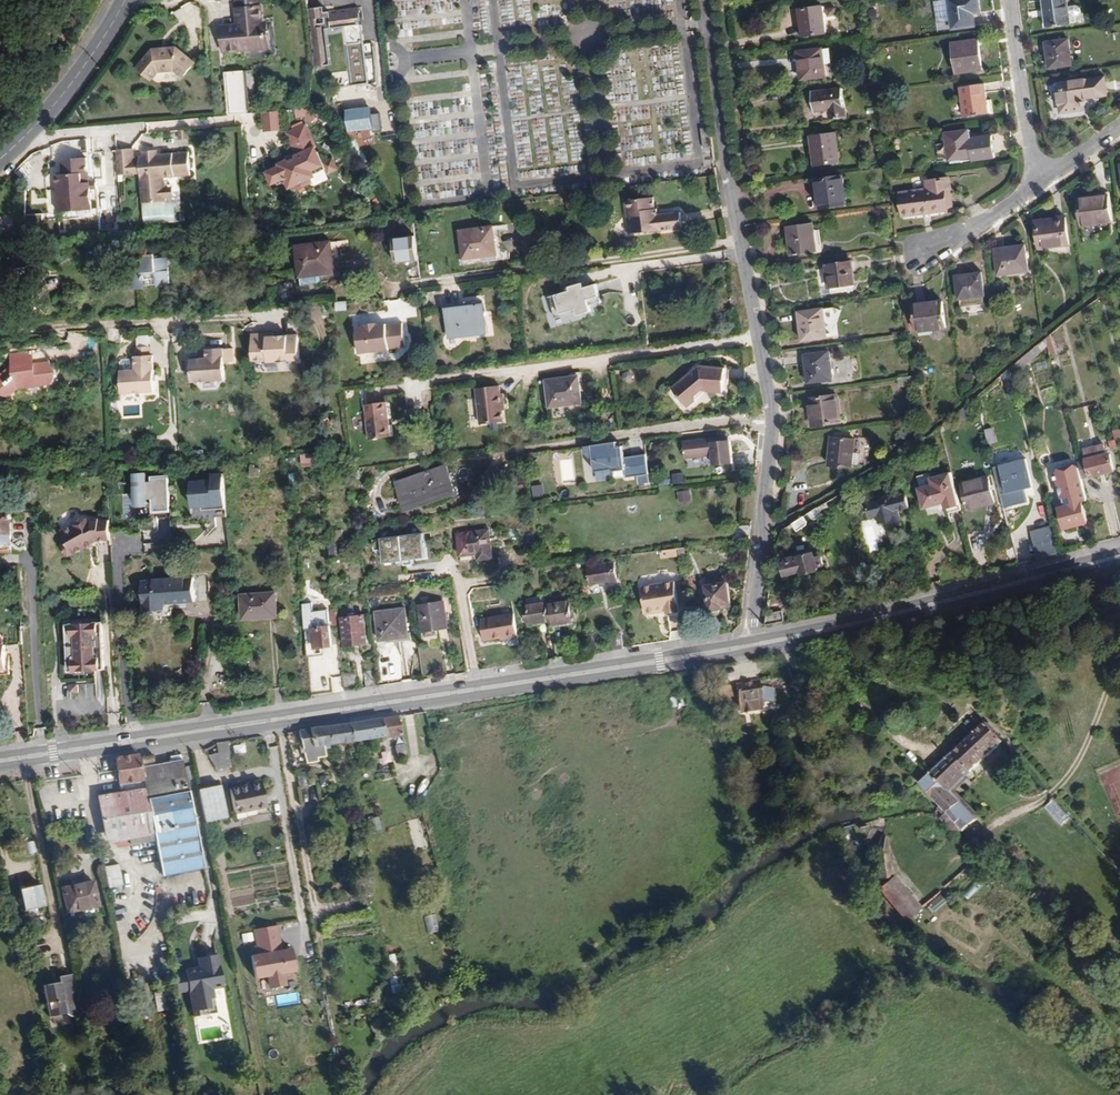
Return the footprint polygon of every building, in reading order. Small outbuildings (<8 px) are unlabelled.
[(951,30),(975,26),(973,14),(980,13),(979,0),(947,0),(951,30)] [(1045,29),(1072,25),(1069,0),(1042,0),(1045,29)] [(265,50),(264,42),(266,42),(266,38),(263,38),(263,29),(260,29),(257,2),(235,4),(237,31),(221,33),(224,55),(265,50)] [(798,10),(801,37),(825,34),(822,7),(798,10)] [(360,30),(358,14),(323,18),(323,12),(306,14),(311,60),(310,72),(329,70),(325,34),(343,32),(360,30)] [(362,47),(360,30),(343,32),(345,49),(362,47)] [(1045,42),(1049,69),(1073,67),(1070,39),(1045,42)] [(952,44),(956,74),(982,70),(978,40),(952,44)] [(367,88),(362,47),(345,49),(350,90),(367,88)] [(797,52),(800,81),(826,78),(823,49),(797,52)] [(177,81),(189,67),(172,52),(170,54),(146,56),(145,55),(131,73),(145,84),(152,76),(169,74),(177,81)] [(239,117),(236,75),(217,76),(220,118),(239,117)] [(1056,83),(1060,115),(1086,111),(1085,100),(1109,97),(1107,76),(1056,83)] [(960,87),(963,117),(988,114),(984,84),(960,87)] [(841,89),(812,93),(814,113),(829,111),(830,120),(846,118),(845,108),(843,108),(841,89)] [(344,110),(346,133),(380,129),(379,114),(371,115),(370,107),(344,110)] [(275,131),(273,113),(256,115),(258,133),(275,131)] [(313,172),(324,166),(321,161),(314,149),(313,150),(307,140),(308,139),(300,124),(282,134),(289,145),(293,155),(291,156),(293,159),(287,162),(286,160),(276,165),(278,167),(270,172),(275,181),(286,184),(288,189),(293,186),(296,190),(310,181),(308,178),(314,174),(313,172)] [(711,148),(709,129),(701,130),(703,150),(711,148)] [(969,131),(946,134),(949,160),(972,158),(972,161),(995,158),(992,137),(976,138),(977,140),(970,140),(969,131)] [(810,137),(813,166),(839,163),(836,134),(810,137)] [(186,181),(184,157),(153,160),(138,161),(135,162),(135,167),(130,167),(129,155),(112,156),(115,187),(119,187),(119,181),(137,179),(141,208),(164,206),(163,203),(163,193),(162,184),(186,181)] [(336,165),(331,156),(321,161),(324,166),(327,170),(336,165)] [(52,179),(55,216),(95,212),(93,185),(78,186),(77,177),(83,176),(82,161),(58,163),(59,178),(52,179)] [(715,176),(714,166),(707,167),(708,177),(715,176)] [(815,179),(819,208),(846,205),(842,176),(815,179)] [(946,208),(945,191),(951,190),(950,179),(925,182),(926,189),(899,193),(902,217),(947,211),(946,208)] [(953,207),(951,190),(945,191),(946,208),(953,207)] [(1108,195),(1078,198),(1081,225),(1111,222),(1108,195)] [(682,228),(680,212),(658,215),(655,216),(654,209),(653,198),(625,201),(629,234),(682,228)] [(174,224),(172,205),(164,206),(141,208),(143,228),(174,224)] [(1035,220),(1039,249),(1069,245),(1065,217),(1035,220)] [(786,227),(789,256),(817,252),(813,224),(786,227)] [(497,255),(495,236),(494,226),(459,231),(462,260),(478,258),(497,255)] [(337,273),(333,241),(295,246),(299,278),(301,278),(322,275),(337,273)] [(1024,245),(994,249),(997,275),(1028,271),(1024,245)] [(139,288),(169,288),(168,257),(138,258),(139,288)] [(855,285),(852,261),(824,265),(827,289),(836,288),(846,286),(855,285)] [(726,284),(723,266),(713,268),(716,286),(726,284)] [(980,273),(955,276),(958,299),(983,296),(980,273)] [(322,281),(322,275),(301,278),(302,286),(319,284),(322,281)] [(290,294),(291,286),(277,285),(277,293),(290,294)] [(590,308),(602,304),(597,287),(585,290),(581,291),(579,287),(570,289),(571,293),(550,299),(556,318),(577,312),(579,318),(592,314),(590,308)] [(942,301),(912,304),(916,333),(946,329),(942,301)] [(483,302),(446,306),(450,337),(487,334),(483,302)] [(798,312),(801,341),(827,338),(823,309),(798,312)] [(406,347),(404,323),(387,325),(387,324),(378,325),(367,326),(357,327),(360,353),(390,350),(390,348),(406,347)] [(274,333),(252,334),(254,360),(269,360),(269,362),(299,360),(298,335),(274,336),(274,333)] [(1056,353),(1052,336),(1047,340),(1050,349),(1051,354),(1056,353)] [(120,371),(121,395),(155,393),(154,355),(152,355),(152,347),(135,347),(136,356),(134,357),(134,370),(120,371)] [(191,360),(192,382),(225,380),(224,349),(206,350),(206,358),(191,360)] [(34,361),(33,351),(10,355),(11,364),(34,361)] [(804,355),(807,384),(833,380),(829,352),(804,355)] [(1061,366),(1060,359),(1059,359),(1053,361),(1055,368),(1061,366)] [(55,373),(54,369),(48,362),(34,363),(34,361),(11,364),(0,375),(0,395),(5,397),(10,397),(18,389),(47,386),(52,385),(55,379),(55,373)] [(673,388),(688,407),(696,400),(696,395),(703,389),(708,391),(723,392),(725,367),(700,366),(673,388)] [(580,376),(546,380),(549,408),(583,404),(580,376)] [(917,384),(916,376),(898,378),(899,387),(917,384)] [(503,404),(501,392),(498,393),(497,384),(474,388),(479,423),(502,420),(501,409),(500,404),(503,404)] [(47,392),(47,386),(18,389),(10,397),(47,392)] [(807,398),(811,428),(841,424),(838,394),(807,398)] [(365,405),(370,439),(391,436),(387,403),(365,405)] [(984,429),(988,444),(997,442),(994,427),(984,429)] [(734,463),(730,439),(721,441),(721,437),(683,442),(686,459),(713,455),(715,465),(734,463)] [(853,454),(854,440),(830,437),(827,465),(852,468),(852,464),(853,454)] [(1116,440),(1115,438),(1108,439),(1111,451),(1118,449),(1116,440)] [(650,474),(648,454),(626,457),(625,452),(620,452),(619,446),(618,441),(585,445),(586,452),(595,459),(596,471),(613,468),(615,470),(627,469),(628,477),(650,474)] [(1114,470),(1110,453),(1106,453),(1104,443),(1083,448),(1085,459),(1078,461),(1080,467),(1083,478),(1114,470)] [(313,453),(304,453),(304,465),(313,465),(313,453)] [(1032,485),(1025,458),(993,467),(1003,507),(1027,501),(1023,488),(1032,485)] [(447,466),(396,484),(406,511),(457,494),(447,466)] [(1088,499),(1080,467),(1058,473),(1066,505),(1061,506),(1066,527),(1088,522),(1083,501),(1088,499)] [(226,508),(224,473),(212,474),(212,480),(191,481),(193,506),(202,505),(214,505),(214,509),(226,508)] [(688,473),(678,474),(679,483),(689,482),(688,473)] [(959,504),(951,473),(931,478),(933,484),(919,488),(924,507),(945,502),(946,507),(959,504)] [(961,481),(968,509),(994,502),(987,475),(961,481)] [(172,510),(169,477),(153,478),(153,482),(147,482),(146,477),(134,478),(136,505),(149,504),(149,503),(156,502),(156,511),(172,510)] [(533,496),(544,495),(543,483),(532,485),(533,496)] [(677,491),(679,502),(692,500),(689,488),(677,491)] [(902,523),(899,510),(909,507),(906,494),(867,504),(871,517),(879,515),(881,523),(887,521),(888,527),(902,523)] [(828,508),(826,503),(818,508),(820,512),(828,508)] [(227,516),(226,508),(214,509),(215,517),(227,516)] [(820,512),(818,508),(809,513),(812,518),(816,519),(822,516),(820,512)] [(9,511),(0,511),(0,554),(11,553),(11,546),(10,544),(12,542),(9,511)] [(806,526),(807,522),(804,517),(792,523),(797,531),(806,526)] [(108,542),(106,522),(96,523),(96,521),(88,521),(85,522),(83,520),(79,519),(74,522),(73,526),(59,534),(64,544),(61,546),(60,550),(64,557),(68,558),(71,556),(72,557),(85,549),(85,548),(95,542),(108,542)] [(748,540),(750,525),(737,526),(735,541),(748,540)] [(1059,553),(1052,527),(1032,532),(1038,559),(1059,553)] [(493,559),(489,530),(457,534),(460,556),(478,554),(479,560),(493,559)] [(343,544),(342,531),(328,533),(331,558),(340,557),(344,557),(342,545),(343,544)] [(426,557),(423,534),(402,537),(405,560),(426,557)] [(405,560),(402,537),(374,541),(376,551),(384,550),(386,563),(405,560)] [(686,555),(685,548),(677,549),(678,556),(686,555)] [(678,556),(677,549),(661,551),(662,559),(678,557),(678,556)] [(799,558),(782,563),(785,576),(802,572),(803,575),(819,570),(819,567),(824,565),(822,556),(816,557),(815,552),(798,557),(799,558)] [(479,560),(478,554),(460,556),(461,562),(479,560)] [(615,562),(588,566),(590,585),(618,580),(615,562)] [(725,582),(724,574),(707,577),(708,585),(725,582)] [(143,581),(143,611),(165,610),(165,603),(194,602),(192,578),(143,581)] [(420,596),(418,582),(408,583),(410,597),(420,596)] [(675,582),(642,587),(646,612),(649,614),(655,613),(658,610),(667,608),(667,613),(680,611),(675,582)] [(731,604),(727,582),(725,582),(708,585),(705,585),(709,611),(723,608),(722,605),(731,604)] [(276,611),(275,592),(241,595),(243,620),(263,618),(262,612),(276,611)] [(547,601),(525,605),(528,624),(551,621),(551,626),(572,623),(569,601),(548,605),(547,601)] [(448,629),(444,603),(435,604),(427,605),(418,606),(422,632),(424,632),(437,630),(448,629)] [(376,613),(379,641),(408,638),(405,609),(376,613)] [(784,622),(782,611),(766,614),(765,625),(784,622)] [(518,635),(514,613),(481,619),(485,641),(518,635)] [(341,619),(344,647),(367,643),(364,616),(341,619)] [(22,625),(0,627),(0,671),(6,670),(5,644),(23,643),(22,625)] [(108,673),(104,625),(68,628),(72,675),(108,673)] [(311,629),(314,649),(333,647),(330,627),(311,629)] [(622,648),(620,632),(609,634),(611,650),(622,648)] [(379,686),(377,670),(364,672),(365,688),(379,686)] [(357,689),(355,673),(343,675),(345,690),(357,689)] [(760,681),(715,688),(717,699),(737,696),(740,713),(743,716),(762,713),(763,711),(762,700),(765,699),(772,701),(775,686),(760,683),(760,681)] [(77,685),(69,686),(69,693),(77,693),(77,685)] [(686,695),(670,698),(670,708),(687,705),(686,695)] [(402,735),(397,717),(350,724),(353,741),(383,736),(384,738),(402,735)] [(978,816),(963,799),(959,801),(950,791),(1002,742),(984,723),(916,787),(939,810),(944,815),(939,819),(954,837),(955,836),(960,831),(978,816)] [(353,741),(350,724),(299,731),(305,763),(317,761),(317,758),(325,757),(324,745),(353,741)] [(230,767),(228,742),(216,743),(217,753),(208,755),(216,769),(230,767)] [(408,758),(405,744),(395,746),(398,761),(408,758)] [(142,768),(140,758),(139,755),(116,759),(119,783),(144,780),(142,768)] [(203,867),(182,760),(142,768),(144,780),(145,788),(155,840),(162,875),(203,867)] [(305,772),(296,773),(298,786),(307,786),(305,772)] [(317,775),(319,787),(327,786),(326,774),(317,775)] [(145,788),(144,780),(119,783),(121,792),(145,788)] [(262,783),(230,789),(234,814),(266,807),(262,783)] [(155,840),(145,788),(121,792),(99,796),(107,843),(118,840),(129,839),(130,844),(155,840)] [(225,822),(219,791),(198,794),(204,826),(212,824),(225,822)] [(1069,818),(1052,799),(1043,806),(1060,825),(1069,818)] [(368,817),(369,831),(380,830),(379,816),(368,817)] [(920,907),(894,875),(891,876),(888,847),(886,837),(881,835),(879,839),(870,846),(870,867),(873,882),(905,919),(910,915),(920,907)] [(123,886),(119,864),(103,867),(107,889),(123,886)] [(94,881),(61,888),(67,913),(99,906),(94,881)] [(40,886),(21,890),(25,910),(44,906),(40,886)] [(938,892),(925,904),(932,912),(946,901),(938,892)] [(435,914),(424,916),(427,933),(438,931),(435,914)] [(926,933),(910,915),(905,919),(921,938),(926,933)] [(277,925),(255,930),(258,950),(250,952),(255,976),(268,974),(270,986),(288,982),(286,971),(297,969),(292,944),(281,946),(277,925)] [(241,933),(242,942),(253,941),(251,932),(241,933)] [(222,987),(216,955),(201,958),(203,968),(198,968),(184,971),(185,974),(188,992),(193,1018),(209,1015),(206,1000),(213,998),(211,989),(222,987)] [(188,992),(185,974),(171,977),(175,995),(188,992)] [(82,1017),(74,976),(60,979),(61,985),(61,987),(54,989),(54,986),(44,988),(47,1001),(52,1004),(48,1005),(50,1019),(67,1016),(72,1019),(82,1017)] [(163,1008),(159,993),(153,995),(157,1010),(163,1008)] [(216,1013),(213,998),(206,1000),(209,1015),(216,1013)]
